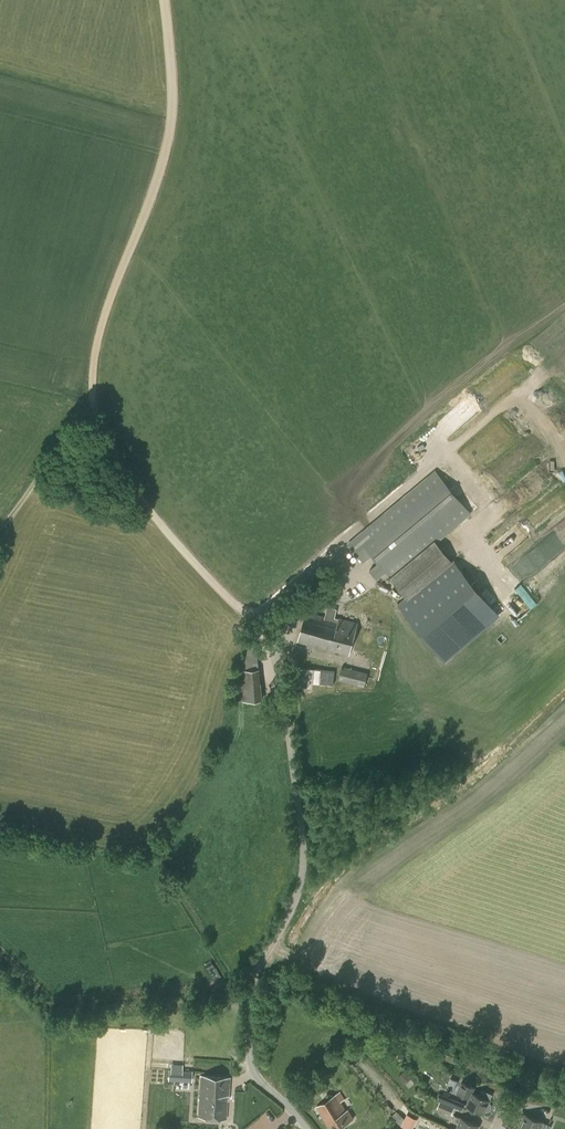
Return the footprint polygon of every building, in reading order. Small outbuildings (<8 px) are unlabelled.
[(541,468),(507,485),(515,502),(549,485),(541,468)] [(377,578),(386,571),(408,597),(452,560),(437,542),(471,513),(435,469),(397,501),(347,544),(363,563),(372,556),(378,562),(370,570),(377,578)] [(452,560),(408,597),(399,605),(426,637),(480,592),(453,560),(452,560)] [(516,589),(532,609),(539,603),(523,583),(516,589)] [(349,655),(357,623),(339,618),(338,619),(335,618),(337,609),(328,607),(325,616),(306,611),(298,642),(349,655)] [(241,701),(265,698),(258,643),(246,645),(249,669),(237,670),(241,701)] [(310,666),(300,664),(297,682),(307,684),(310,666)] [(364,687),(368,673),(342,666),(338,680),(364,687)] [(336,671),(316,667),(314,681),(334,684),(336,671)] [(169,1069),(169,1070),(162,1070),(162,1079),(169,1079),(169,1080),(178,1081),(183,1081),(191,1082),(191,1074),(192,1070),(169,1069)] [(411,1077),(405,1070),(398,1075),(404,1083),(411,1077)] [(228,1095),(230,1078),(201,1076),(198,1117),(226,1119),(227,1095),(228,1095)] [(462,1079),(456,1092),(469,1098),(466,1106),(484,1114),(485,1111),(487,1112),(489,1111),(492,1105),(491,1103),(489,1102),(490,1100),(473,1093),(476,1085),(462,1079)] [(353,1119),(348,1109),(346,1111),(336,1095),(317,1106),(330,1128),(337,1128),(353,1119)] [(462,1110),(464,1104),(443,1095),(441,1100),(462,1110)] [(461,1111),(462,1110),(441,1100),(437,1109),(452,1115),(455,1108),(461,1111)] [(525,1128),(549,1128),(551,1125),(525,1114),(519,1127),(525,1128)] [(454,1115),(452,1120),(459,1123),(456,1128),(457,1128),(477,1128),(479,1125),(454,1115)]
